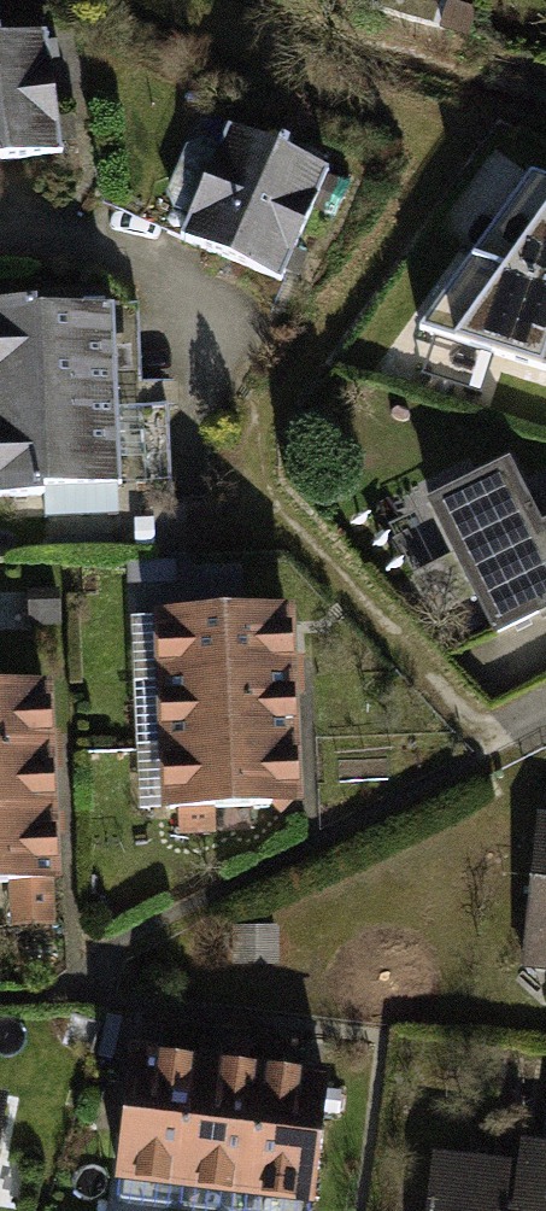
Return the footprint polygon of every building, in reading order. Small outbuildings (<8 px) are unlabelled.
[(0,31),(0,145),(86,140),(80,27),(0,31)] [(330,161),(235,120),(183,241),(278,281),(330,161)] [(532,177),(470,257),(545,280),(545,182),(532,177)] [(470,257),(413,328),(545,369),(545,280),(470,257)] [(0,294),(0,489),(140,483),(132,289),(0,294)] [(508,470),(437,505),(501,635),(545,613),(545,535),(541,537),(508,470)] [(278,605),(157,610),(165,804),(286,799),(278,605)] [(0,659),(0,856),(112,857),(113,659),(0,659)] [(526,961),(545,963),(545,817),(540,817),(526,961)] [(112,1199),(206,1210),(304,1210),(323,1068),(132,1044),(112,1199)] [(10,1085),(0,1084),(0,1152),(10,1085)] [(440,1151),(433,1210),(545,1210),(545,1138),(525,1136),(522,1161),(440,1151)]
